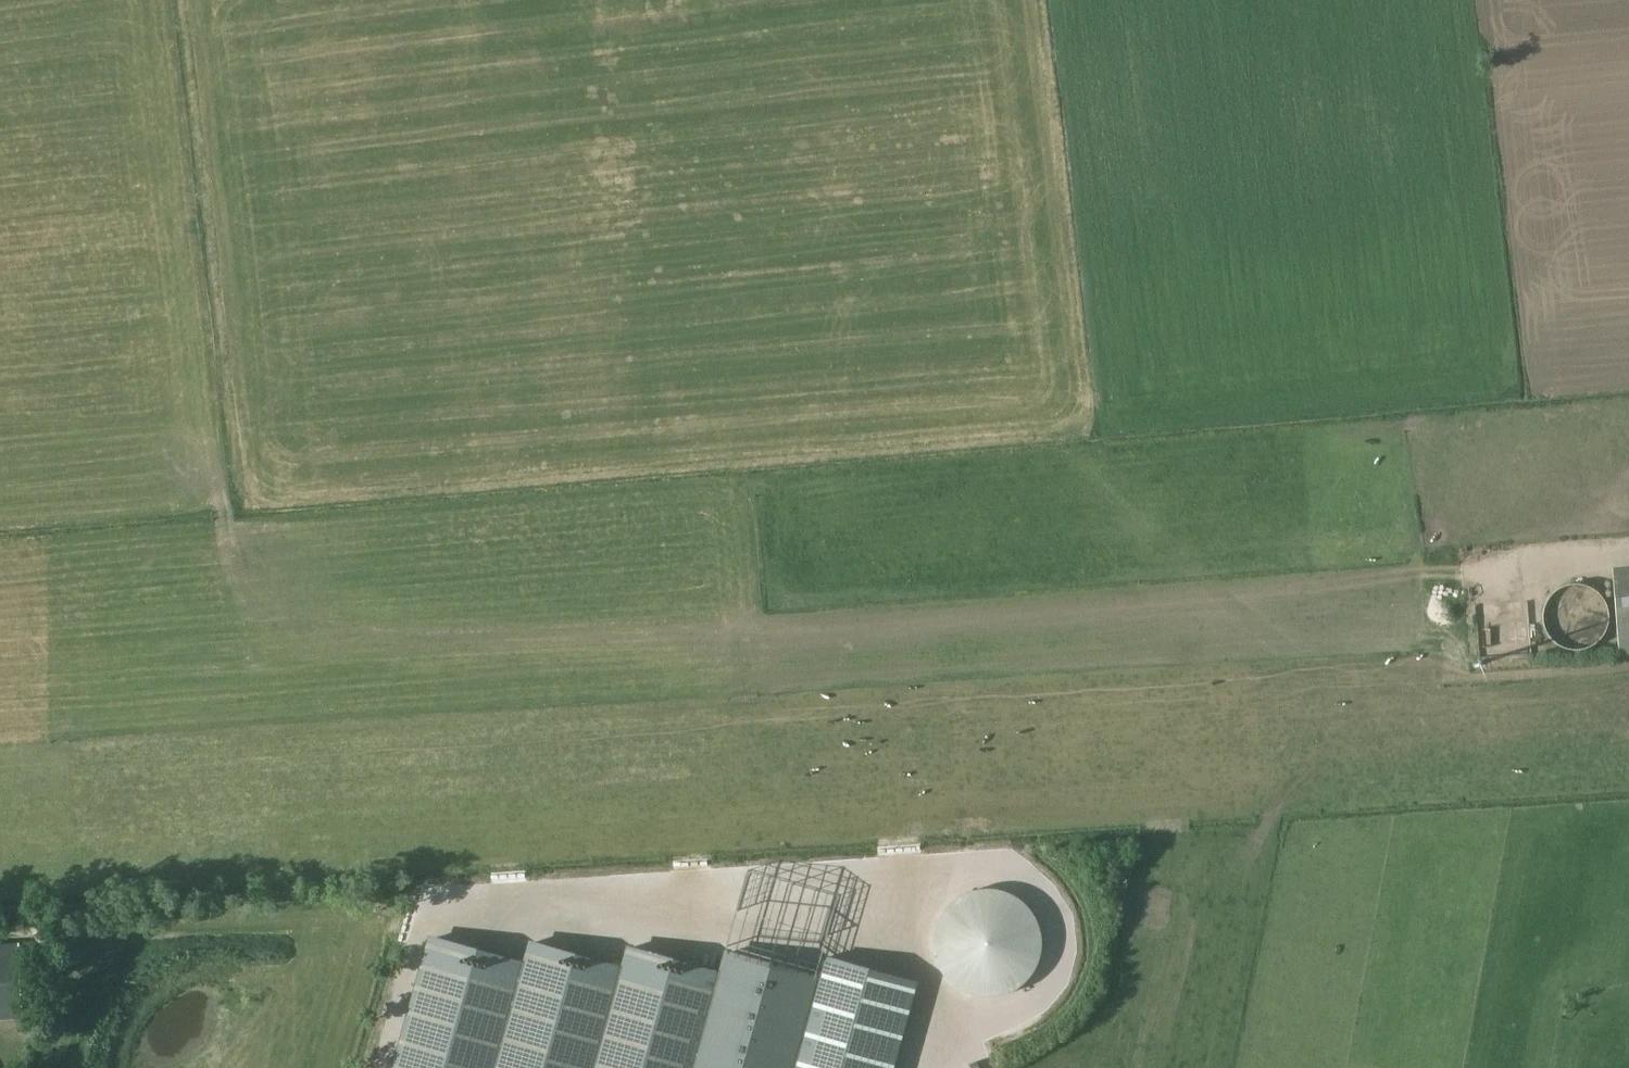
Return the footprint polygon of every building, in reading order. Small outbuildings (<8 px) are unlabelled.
[(1613,570),(1620,657),(1628,656),(1628,568),(1613,570)] [(1594,630),(1587,594),(1552,600),(1558,636),(1594,630)] [(934,929),(933,943),(935,956),(940,968),(947,979),(957,988),(969,994),(981,997),(995,997),(1007,994),(1019,988),(1029,979),(1036,968),(1041,956),(1042,943),(1042,929),(1037,916),(1030,904),(1020,895),(1008,888),(995,885),(981,885),(968,888),(956,895),(946,904),(938,916),(934,929)] [(394,1067),(792,1067),(816,979),(724,953),(718,974),(626,949),(620,970),(528,945),(522,966),(430,941),(394,1067)] [(0,946),(0,1020),(22,1018),(18,945),(0,946)] [(792,1067),(891,1067),(915,985),(822,959),(816,979),(792,1067)]
